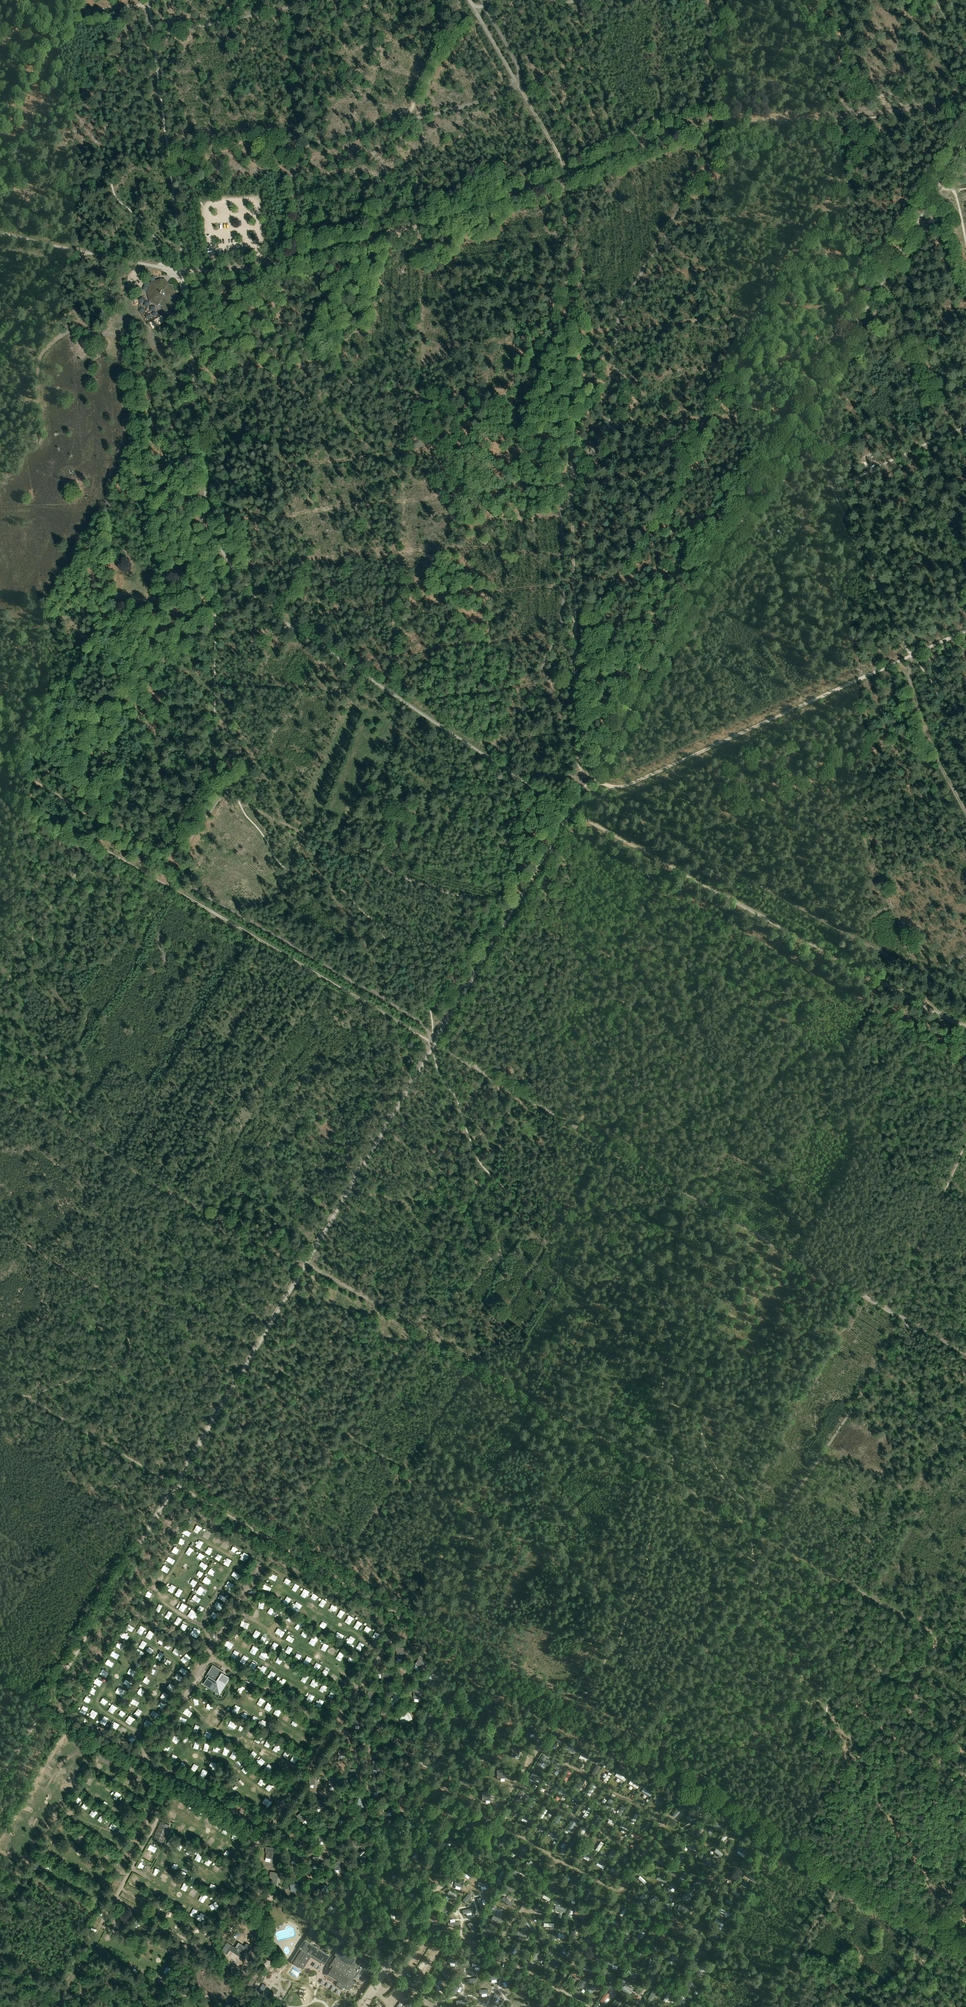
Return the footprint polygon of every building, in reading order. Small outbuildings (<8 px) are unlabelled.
[(164,311),(171,310),(177,306),(173,285),(166,284),(164,282),(164,281),(164,282),(160,280),(152,283),(148,292),(151,301),(158,305),(159,304),(161,305),(164,311)] [(196,1526),(194,1532),(199,1534),(202,1529),(196,1526)] [(223,1541),(220,1547),(227,1550),(230,1545),(223,1541)] [(190,1547),(187,1553),(192,1556),(195,1550),(190,1547)] [(243,1552),(239,1557),(243,1560),(247,1556),(243,1552)] [(197,1553),(195,1559),(202,1562),(204,1555),(197,1553)] [(171,1565),(174,1559),(169,1556),(166,1562),(171,1565)] [(160,1570),(166,1573),(169,1568),(163,1565),(160,1570)] [(154,1579),(159,1583),(163,1577),(158,1574),(154,1579)] [(188,1585),(194,1588),(197,1583),(191,1580),(188,1585)] [(203,1594),(206,1589),(198,1585),(196,1591),(203,1594)] [(287,1595),(283,1602),(287,1604),(291,1598),(287,1595)] [(299,1610),(302,1605),(297,1602),(294,1607),(299,1610)] [(190,1608),(187,1613),(194,1617),(196,1612),(190,1608)] [(358,1621),(355,1626),(360,1629),(363,1624),(358,1621)] [(140,1625),(136,1632),(142,1635),(146,1628),(140,1625)] [(277,1625),(269,1638),(277,1643),(285,1630),(277,1625)] [(236,1639),(241,1636),(238,1631),(233,1633),(236,1639)] [(315,1646),(317,1638),(311,1636),(309,1645),(315,1646)] [(321,1643),(318,1650),(323,1653),(326,1645),(321,1643)] [(171,1654),(176,1656),(180,1649),(174,1647),(171,1654)] [(343,1661),(345,1654),(340,1652),(337,1659),(343,1661)] [(420,1656),(414,1665),(420,1669),(426,1659),(420,1656)] [(353,1666),(356,1660),(350,1657),(347,1663),(353,1666)] [(220,1670),(219,1671),(213,1668),(210,1673),(209,1673),(207,1676),(209,1677),(205,1683),(207,1685),(206,1686),(220,1695),(228,1681),(227,1680),(228,1678),(222,1674),(223,1672),(220,1670)] [(104,1678),(107,1672),(102,1669),(99,1675),(104,1678)] [(441,1670),(431,1675),(434,1681),(444,1676),(441,1670)] [(335,1683),(338,1677),(333,1674),(330,1680),(335,1683)] [(281,1686),(286,1683),(282,1678),(277,1681),(281,1686)] [(243,1696),(247,1690),(240,1685),(238,1688),(242,1690),(240,1694),(243,1696)] [(121,1696),(125,1691),(118,1687),(115,1692),(121,1696)] [(448,1689),(442,1699),(447,1702),(453,1693),(448,1689)] [(110,1700),(114,1694),(108,1691),(105,1696),(110,1700)] [(397,1691),(391,1700),(396,1704),(402,1695),(397,1691)] [(492,1698),(486,1707),(492,1711),(497,1701),(492,1698)] [(186,1707),(183,1712),(190,1716),(193,1711),(186,1707)] [(209,1720),(216,1724),(224,1712),(218,1707),(209,1720)] [(432,1712),(426,1721),(431,1724),(437,1715),(432,1712)] [(409,1713),(399,1718),(402,1724),(412,1718),(409,1713)] [(461,1715),(451,1718),(453,1724),(464,1721),(461,1715)] [(378,1717),(373,1727),(378,1730),(384,1720),(378,1717)] [(294,1719),(290,1725),(296,1728),(299,1722),(294,1719)] [(228,1726),(236,1729),(238,1724),(230,1721),(228,1726)] [(504,1727),(497,1732),(501,1738),(504,1735),(505,1737),(510,1734),(508,1732),(504,1727)] [(469,1733),(463,1743),(468,1746),(474,1737),(469,1733)] [(174,1735),(170,1739),(174,1743),(178,1739),(174,1735)] [(395,1736),(384,1740),(387,1746),(397,1742),(395,1736)] [(559,1744),(562,1746),(565,1742),(556,1736),(554,1739),(560,1743),(559,1744)] [(264,1746),(269,1749),(272,1744),(267,1741),(264,1746)] [(579,1751),(569,1745),(568,1748),(577,1754),(579,1751)] [(231,1755),(235,1760),(239,1757),(235,1752),(231,1755)] [(484,1752),(483,1758),(487,1759),(487,1761),(492,1762),(492,1759),(493,1753),(484,1752)] [(583,1753),(581,1756),(590,1761),(591,1758),(583,1753)] [(537,1764),(541,1766),(547,1757),(543,1754),(537,1764)] [(556,1761),(551,1771),(554,1773),(560,1764),(556,1761)] [(76,1765),(73,1769),(80,1773),(83,1769),(76,1765)] [(593,1774),(596,1776),(601,1768),(598,1766),(593,1774)] [(567,1781),(572,1772),(569,1770),(564,1779),(567,1781)] [(253,1782),(258,1776),(254,1772),(249,1778),(253,1782)] [(609,1772),(605,1778),(604,1778),(603,1780),(607,1783),(612,1774),(609,1772)] [(39,1777),(36,1781),(42,1785),(45,1781),(39,1777)] [(461,1777),(460,1783),(465,1784),(464,1786),(469,1786),(470,1784),(470,1777),(461,1777)] [(583,1778),(582,1778),(576,1787),(580,1790),(586,1780),(585,1780),(584,1779),(583,1779),(583,1778)] [(520,1789),(514,1799),(518,1801),(524,1791),(520,1789)] [(25,1800),(30,1803),(33,1799),(29,1795),(25,1800)] [(665,1801),(656,1795),(654,1798),(663,1804),(665,1801)] [(533,1797),(529,1805),(532,1807),(537,1800),(533,1797)] [(106,1807),(109,1800),(105,1798),(101,1804),(106,1807)] [(582,1815),(586,1817),(592,1808),(588,1806),(582,1815)] [(673,1813),(676,1816),(682,1809),(679,1807),(673,1813)] [(544,1808),(539,1816),(543,1818),(548,1810),(544,1808)] [(195,1817),(201,1820),(204,1814),(198,1811),(195,1817)] [(631,1819),(635,1821),(639,1813),(636,1811),(631,1819)] [(297,1816),(302,1823),(307,1819),(301,1812),(297,1816)] [(559,1813),(554,1822),(557,1824),(562,1815),(559,1813)] [(524,1822),(525,1820),(529,1823),(531,1819),(523,1815),(521,1819),(524,1822)] [(593,1823),(597,1825),(602,1817),(598,1815),(593,1823)] [(643,1828),(646,1830),(652,1821),(648,1819),(643,1828)] [(572,1820),(566,1829),(570,1832),(576,1822),(572,1820)] [(161,1822),(154,1837),(163,1841),(170,1826),(161,1822)] [(622,1822),(619,1826),(628,1831),(630,1827),(622,1822)] [(587,1828),(583,1826),(579,1835),(583,1837),(587,1828)] [(633,1830),(631,1833),(640,1839),(643,1835),(633,1830)] [(395,1836),(387,1836),(387,1841),(391,1842),(391,1844),(395,1844),(395,1836)] [(595,1849),(598,1851),(604,1843),(600,1840),(595,1849)] [(690,1840),(688,1845),(696,1849),(699,1844),(690,1840)] [(563,1855),(570,1846),(566,1843),(560,1852),(563,1855)] [(418,1846),(410,1848),(411,1853),(416,1853),(416,1855),(420,1854),(418,1846)] [(747,1852),(741,1846),(738,1849),(745,1854),(747,1852)] [(266,1847),(265,1853),(267,1853),(266,1858),(273,1859),(274,1852),(275,1852),(276,1848),(266,1847)] [(616,1849),(613,1847),(608,1855),(611,1857),(616,1849)] [(363,1850),(357,1856),(362,1861),(368,1855),(363,1850)] [(595,1856),(585,1850),(583,1854),(593,1860),(595,1856)] [(608,1862),(598,1857),(596,1861),(605,1867),(608,1862)] [(145,1869),(142,1867),(143,1864),(138,1862),(135,1868),(144,1871),(145,1869)] [(441,1865),(433,1865),(433,1871),(438,1872),(438,1874),(441,1873),(441,1865)] [(620,1870),(612,1866),(610,1869),(618,1874),(620,1870)] [(399,1867),(390,1867),(391,1873),(396,1874),(396,1875),(399,1875),(399,1867)] [(757,1877),(748,1870),(745,1874),(754,1881),(757,1877)] [(270,1872),(269,1877),(271,1878),(270,1883),(277,1884),(278,1877),(279,1877),(280,1873),(270,1872)] [(684,1873),(676,1882),(679,1885),(687,1877),(684,1873)] [(644,1884),(647,1881),(639,1875),(637,1877),(644,1884)] [(375,1876),(367,1876),(367,1881),(372,1883),(372,1884),(375,1884),(375,1876)] [(176,1888),(180,1882),(175,1879),(171,1886),(176,1888)] [(548,1881),(546,1885),(557,1891),(559,1888),(548,1881)] [(671,1881),(665,1890),(669,1892),(674,1883),(671,1881)] [(506,1882),(504,1885),(512,1891),(514,1888),(506,1882)] [(324,1884),(319,1891),(324,1894),(327,1891),(328,1892),(331,1889),(324,1884)] [(416,1885),(408,1886),(408,1891),(413,1892),(413,1894),(416,1893),(416,1885)] [(354,1886),(346,1886),(347,1891),(351,1893),(351,1894),(355,1894),(354,1886)] [(190,1894),(196,1897),(199,1891),(193,1888),(190,1894)] [(453,1898),(456,1895),(450,1889),(447,1892),(453,1898)] [(639,1896),(642,1899),(649,1892),(646,1889),(639,1896)] [(330,1904),(325,1910),(331,1915),(336,1909),(330,1904)] [(492,1906),(490,1909),(500,1916),(503,1912),(492,1906)] [(397,1908),(389,1908),(389,1913),(394,1915),(394,1916),(398,1916),(397,1908)] [(533,1908),(530,1911),(538,1916),(540,1913),(533,1908)] [(586,1913),(575,1908),(574,1912),(584,1916),(586,1913)] [(731,1913),(721,1908),(719,1912),(729,1917),(731,1913)] [(367,1909),(359,1910),(359,1915),(364,1916),(365,1918),(368,1917),(367,1909)] [(724,1924),(715,1917),(712,1920),(722,1927),(724,1924)] [(701,1931),(703,1927),(694,1921),(691,1925),(701,1931)] [(486,1924),(484,1927),(491,1932),(493,1929),(486,1924)] [(639,1929),(636,1937),(640,1939),(644,1931),(639,1929)] [(711,1929),(709,1932),(717,1938),(720,1935),(711,1929)] [(526,1935),(517,1930),(516,1933),(525,1938),(526,1935)] [(387,1937),(379,1937),(379,1943),(384,1944),(384,1945),(387,1945),(387,1937)] [(305,1939),(303,1942),(299,1948),(291,1961),(303,1969),(311,1956),(325,1964),(330,1956),(325,1952),(305,1939)] [(238,1942),(235,1948),(237,1949),(236,1952),(241,1955),(240,1957),(245,1960),(253,1948),(247,1944),(245,1947),(238,1942)] [(513,1942),(507,1950),(511,1953),(517,1945),(513,1942)] [(697,1946),(695,1949),(704,1955),(706,1952),(697,1946)] [(330,1971),(328,1974),(339,1980),(337,1983),(337,1984),(337,1985),(338,1986),(342,1988),(345,1987),(349,1990),(355,1981),(353,1980),(357,1973),(358,1974),(370,1981),(374,1975),(378,1967),(367,1960),(365,1964),(360,1961),(357,1959),(358,1957),(346,1950),(345,1949),(342,1947),(340,1951),(336,1956),(335,1958),(330,1967),(332,1968),(330,1971)] [(564,1948),(562,1951),(568,1956),(570,1953),(564,1948)] [(639,1949),(633,1958),(636,1960),(643,1951),(639,1949)] [(534,1951),(530,1961),(534,1963),(539,1953),(534,1951)] [(556,1959),(550,1965),(554,1969),(560,1962),(556,1959)] [(695,1973),(699,1976),(704,1966),(700,1964),(695,1973)] [(290,1976),(298,1979),(301,1971),(293,1968),(290,1976)] [(628,1971),(626,1975),(637,1979),(639,1975),(628,1971)] [(584,1976),(578,1985),(581,1987),(588,1979),(584,1976)] [(684,1988),(687,1990),(692,1982),(689,1980),(684,1988)] [(595,1981),(587,1989),(590,1992),(598,1984),(595,1981)] [(262,1994),(266,1986),(262,1983),(257,1991),(262,1994)] [(621,1987),(629,1993),(632,1989),(624,1984),(621,1987)] [(650,2000),(656,1990),(652,1988),(646,1998),(650,2000)] [(606,1991),(599,2000),(603,2002),(609,1993),(606,1991)] [(396,2006),(402,2006),(406,1998),(401,1996),(396,2006)] [(686,2000),(681,1997),(677,2005),(681,2006),(682,2006),(686,2000)]
